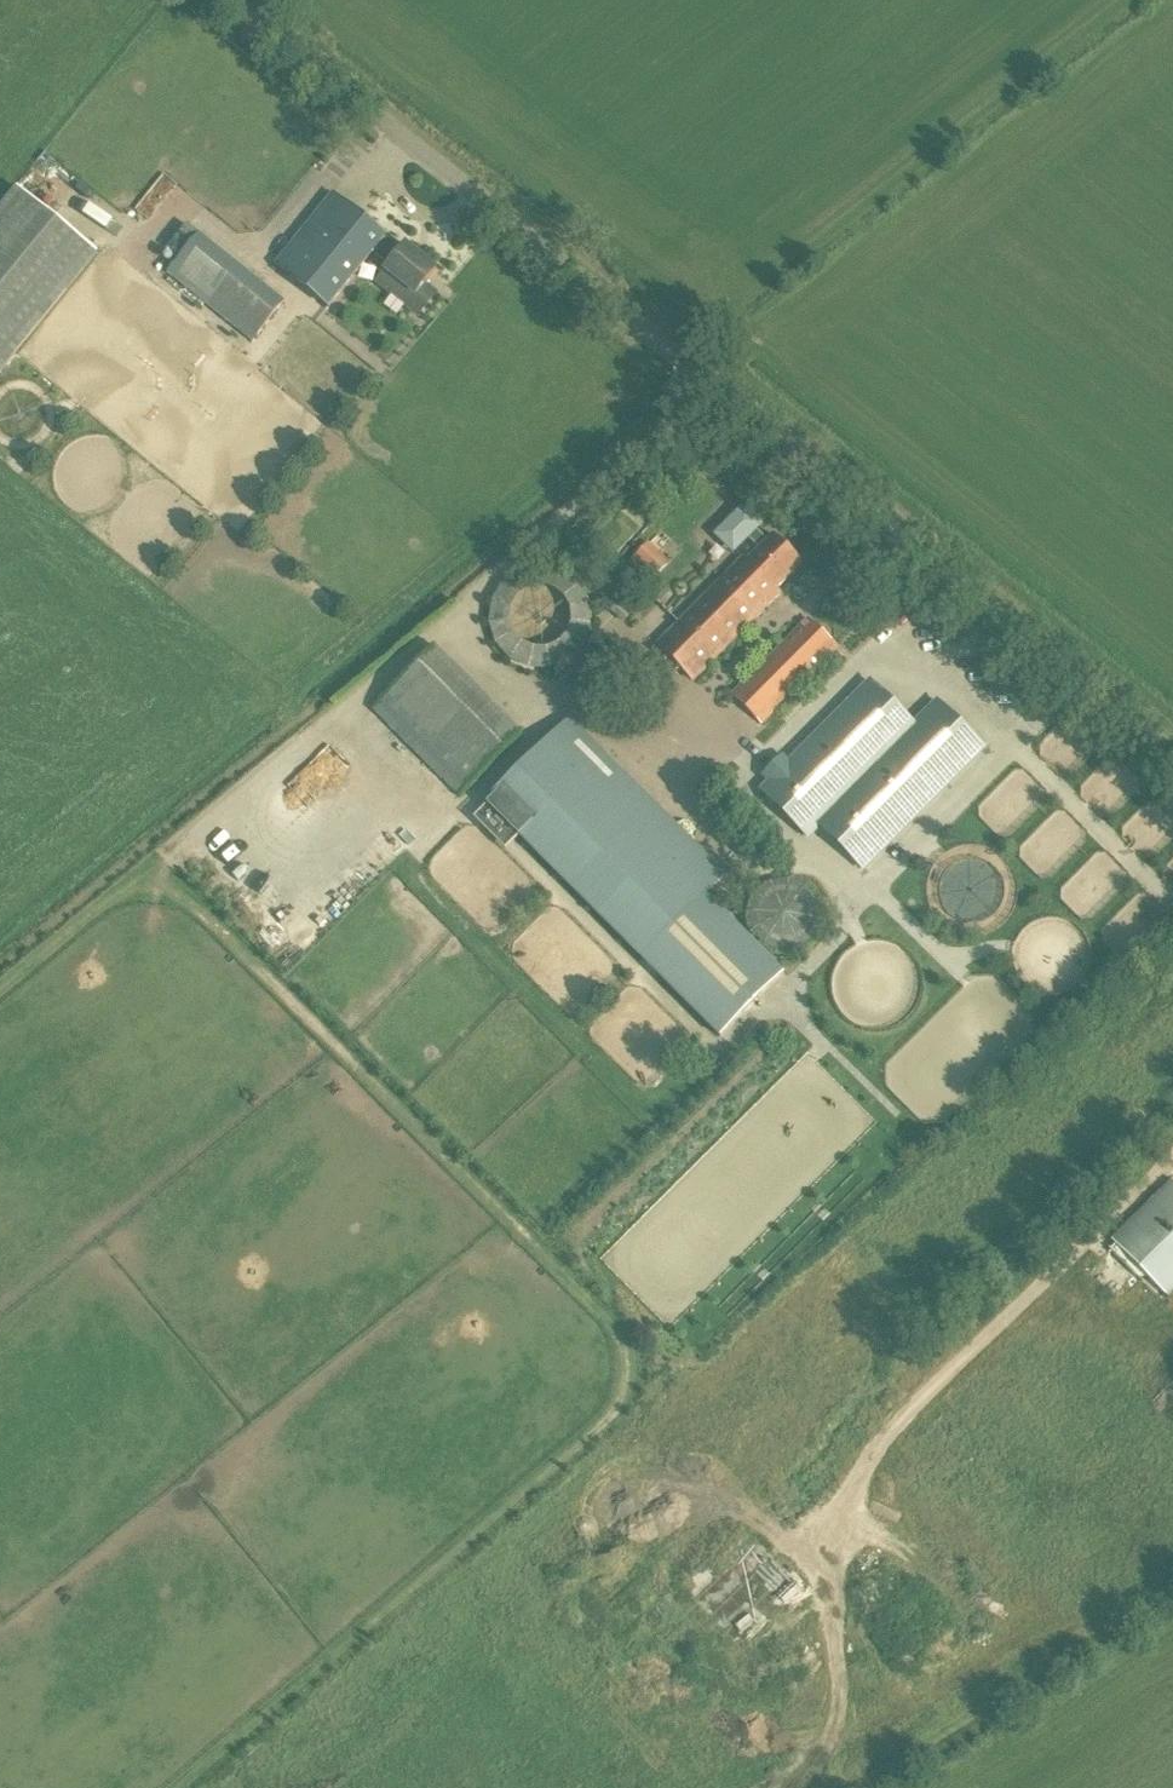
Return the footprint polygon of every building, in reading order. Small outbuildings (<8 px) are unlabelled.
[(18,188),(0,210),(0,372),(97,252),(18,188)] [(404,249),(387,237),(389,236),(333,192),(275,264),(329,308),(374,254),(390,266),(377,284),(418,318),(438,292),(425,282),(435,269),(406,246),(404,249)] [(200,233),(191,225),(174,244),(184,253),(168,273),(254,342),(286,302),(201,233),(200,233)] [(768,540),(756,528),(760,525),(744,509),(719,534),(734,549),(747,536),(759,549),(749,560),(745,556),(657,645),(693,681),(781,593),(777,589),(802,563),(773,535),(768,540)] [(658,542),(638,562),(661,586),(682,566),(658,542)] [(616,597),(607,607),(624,623),(633,613),(616,597)] [(764,725),(839,648),(807,617),(732,693),(764,725)] [(468,785),(521,733),(435,647),(382,699),(468,785)] [(763,777),(769,783),(762,791),(807,836),(818,824),(864,870),(985,749),(937,701),(914,725),(871,682),(789,763),(783,757),(763,777)] [(724,875),(653,804),(622,773),(569,719),(485,803),(640,958),(720,1038),(785,974),(705,894),(724,875)] [(307,777),(324,794),(356,763),(339,745),(307,777)] [(816,902),(800,904),(797,886),(774,890),(778,913),(770,914),(774,937),(821,930),(816,902)] [(277,952),(296,934),(281,919),(291,909),(276,894),(249,919),(261,931),(258,933),(277,952)] [(1172,1178),(1110,1239),(1170,1298),(1172,1295),(1172,1178)]
